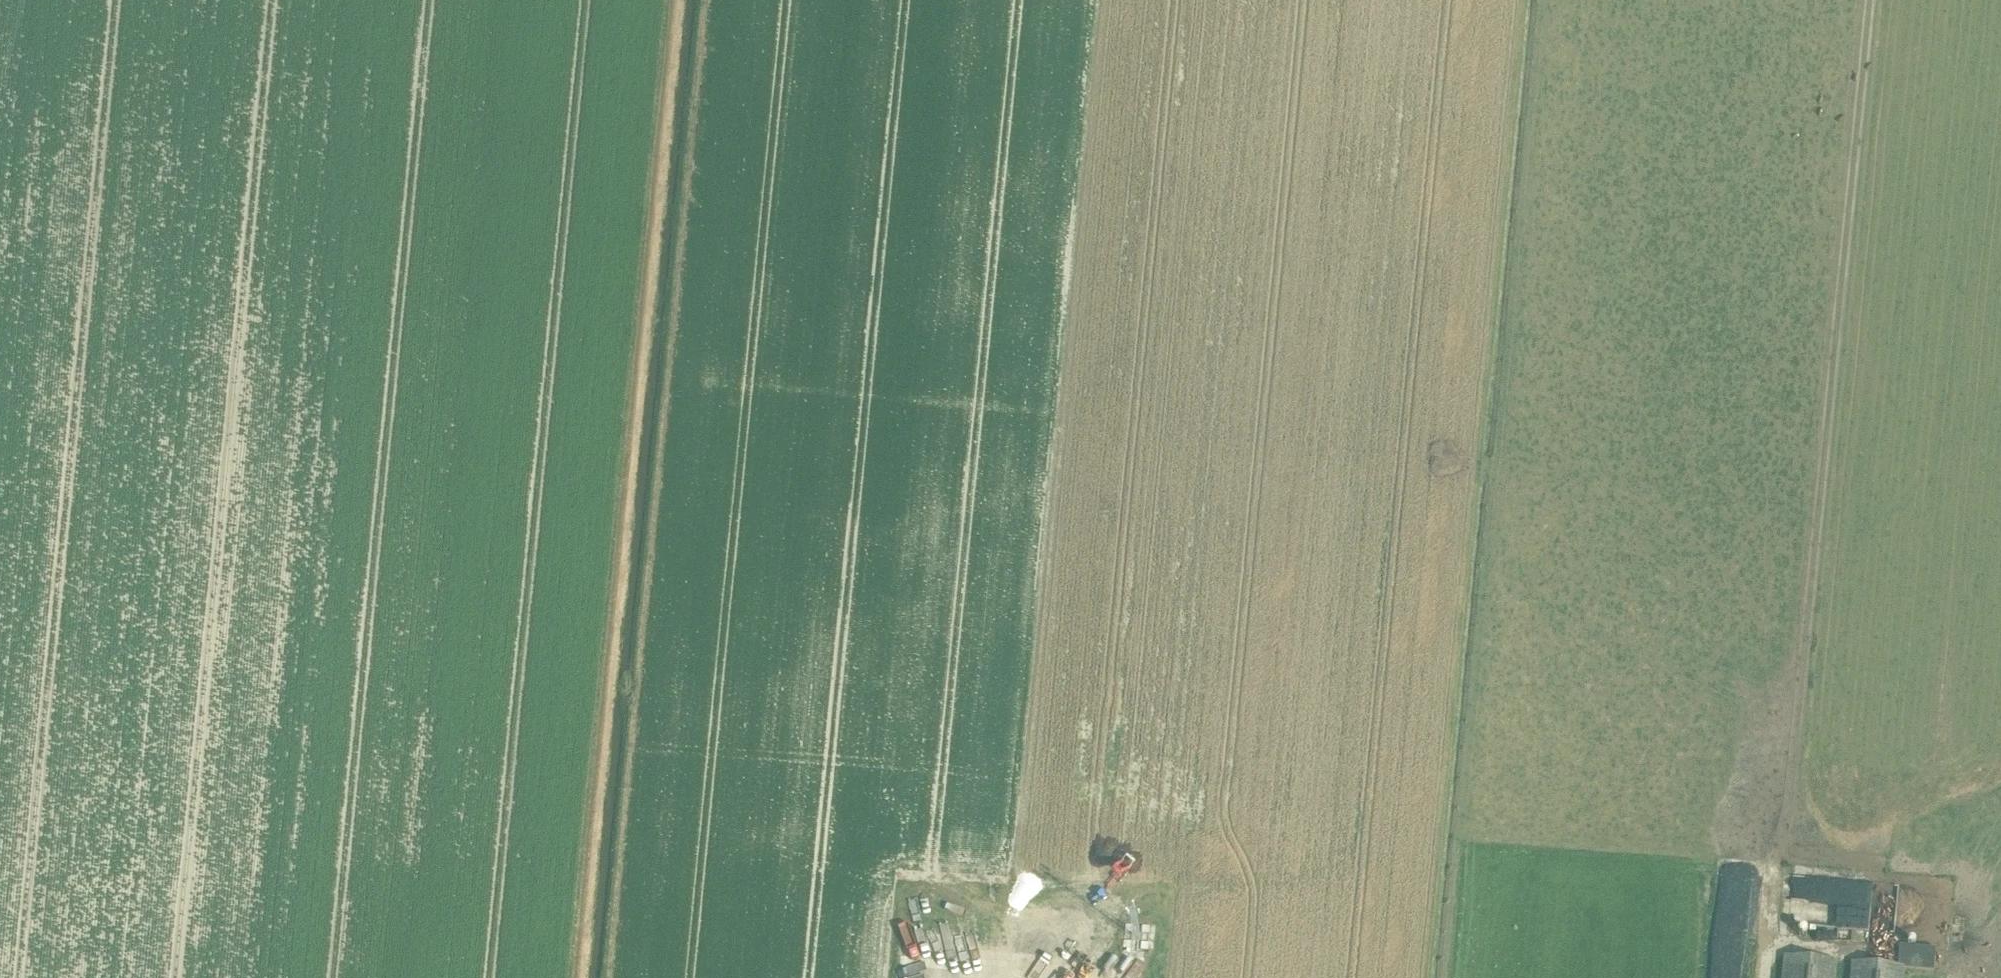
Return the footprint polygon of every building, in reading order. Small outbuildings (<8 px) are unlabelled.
[(1904,968),(1934,971),(1936,948),(1899,944),(1897,966),(1852,962),(1851,977),(1903,977),(1904,968)] [(1836,961),(1784,956),(1782,977),(1834,977),(1836,961)]
